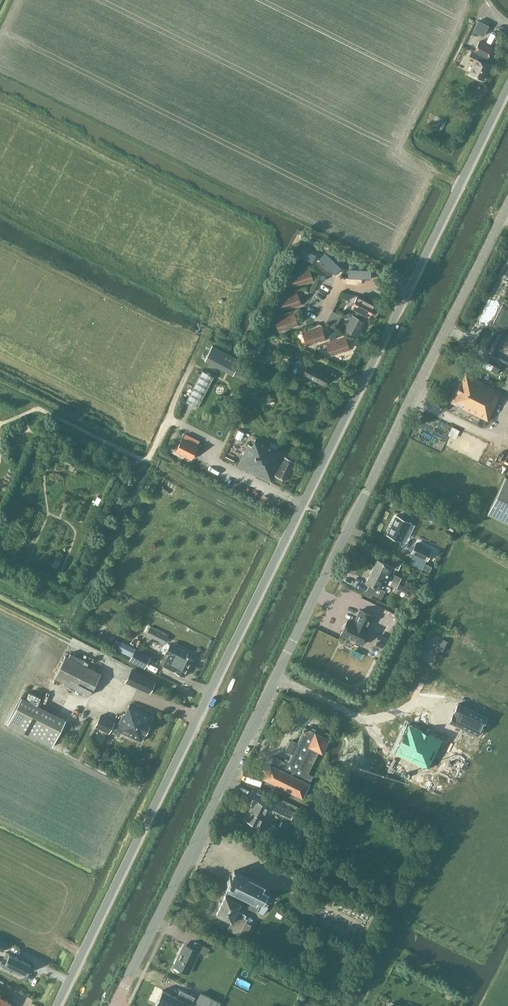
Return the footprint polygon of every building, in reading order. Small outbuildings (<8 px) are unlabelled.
[(478,20),(472,31),(484,36),(489,25),(478,20)] [(492,48),(479,41),(474,50),(472,49),(469,56),(475,59),(468,72),(483,80),(490,66),(484,63),(486,57),(487,58),(492,48)] [(296,245),(293,253),(312,263),(316,255),(296,245)] [(325,253),(319,259),(335,274),(340,268),(325,253)] [(307,283),(312,281),(308,269),(290,275),(292,275),(296,285),(293,286),(294,287),(304,284),(303,282),(306,281),(307,283)] [(349,269),(348,278),(370,279),(371,270),(349,269)] [(295,306),(300,305),(296,293),(277,299),(278,299),(280,299),(283,309),(281,310),(281,311),(291,307),(291,306),(294,305),(295,306)] [(368,316),(376,301),(370,298),(368,301),(357,295),(351,307),(356,310),(353,315),(352,314),(344,330),(356,337),(364,321),(366,315),(368,316)] [(293,313),(275,320),(277,319),(281,330),(278,331),(278,332),(289,328),(288,327),(291,326),(292,327),(297,326),(293,313)] [(321,328),(302,334),(303,334),(305,334),(308,344),(306,345),(306,346),(316,342),(316,341),(319,340),(319,341),(325,340),(321,328)] [(242,351),(263,361),(265,359),(271,362),(273,358),(267,354),(265,357),(259,353),(265,342),(250,335),(242,351)] [(340,351),(343,350),(344,352),(349,350),(345,338),(327,344),(329,344),(333,354),(330,355),(330,356),(341,353),(340,351)] [(212,345),(204,360),(232,375),(240,359),(212,345)] [(307,364),(307,366),(295,360),(291,368),(303,374),(302,375),(324,386),(329,376),(307,364)] [(201,370),(185,401),(198,407),(214,377),(201,370)] [(465,373),(451,403),(488,421),(501,392),(465,373)] [(198,446),(182,438),(175,451),(191,459),(198,446)] [(247,444),(237,465),(270,482),(274,474),(285,479),(294,462),(283,456),(283,454),(255,439),(252,446),(247,444)] [(505,478),(487,514),(507,524),(507,479),(505,478)] [(411,523),(396,515),(387,534),(401,541),(405,533),(408,535),(412,528),(409,526),(411,523)] [(415,544),(411,552),(427,560),(431,551),(415,544)] [(401,578),(400,577),(395,575),(393,574),(397,565),(400,566),(402,563),(385,555),(383,561),(377,559),(371,570),(399,584),(401,578)] [(425,564),(422,569),(429,572),(431,567),(425,564)] [(396,588),(399,584),(371,570),(366,582),(370,584),(367,591),(381,598),(387,584),(390,585),(396,588)] [(357,619),(355,623),(348,620),(341,634),(363,644),(369,630),(367,629),(373,616),(360,610),(356,618),(356,619),(357,619)] [(150,627),(146,634),(164,643),(168,636),(150,627)] [(121,641),(116,651),(131,658),(135,649),(121,641)] [(184,676),(192,659),(184,655),(187,651),(173,644),(166,657),(168,662),(171,663),(168,668),(184,676)] [(131,658),(130,659),(145,667),(150,656),(135,649),(131,658)] [(68,657),(65,655),(54,677),(90,695),(100,673),(83,664),(85,660),(70,653),(68,657)] [(150,693),(155,682),(131,670),(126,681),(150,693)] [(66,720),(22,697),(8,725),(53,747),(66,720)] [(146,732),(149,725),(153,716),(129,704),(125,713),(124,712),(118,724),(113,722),(114,721),(100,714),(95,725),(108,732),(111,726),(116,728),(116,729),(141,741),(145,732),(146,732)] [(458,704),(449,722),(478,735),(486,717),(458,704)] [(407,725),(394,752),(427,769),(441,740),(408,724),(407,725)] [(270,764),(267,770),(263,778),(302,797),(313,776),(308,773),(319,752),(322,754),(331,735),(326,732),(324,736),(315,732),(305,727),(297,743),(292,740),(290,741),(286,749),(287,751),(292,753),(287,763),(273,756),(270,764)] [(288,808),(279,804),(265,797),(262,803),(254,800),(245,819),(260,827),(269,809),(284,816),(288,808)] [(304,825),(295,844),(303,848),(312,829),(308,827),(304,825)] [(220,905),(216,913),(232,920),(228,928),(239,934),(241,930),(246,933),(250,924),(245,922),(247,918),(244,917),(245,914),(236,909),(243,896),(249,899),(246,906),(256,911),(261,901),(263,902),(268,900),(270,897),(268,892),(263,890),(265,886),(234,871),(231,877),(229,876),(229,878),(227,881),(227,882),(228,882),(225,888),(226,889),(225,890),(227,891),(221,902),(220,902),(218,904),(220,905)] [(301,875),(296,885),(305,889),(307,885),(314,889),(317,882),(301,875)] [(261,901),(256,911),(262,914),(268,907),(261,901)] [(5,952),(10,943),(0,938),(0,949),(5,952)] [(199,951),(206,955),(210,948),(195,941),(192,947),(186,945),(179,958),(178,957),(174,965),(189,972),(199,951)] [(5,958),(2,965),(23,976),(26,970),(30,972),(33,966),(11,955),(9,960),(5,958)] [(162,991),(154,1005),(155,1005),(181,1005),(182,1005),(190,1005),(194,998),(180,991),(176,998),(162,991)] [(198,993),(195,1000),(206,1005),(216,1005),(217,1002),(198,993)] [(10,1002),(0,996),(0,1005),(8,1005),(10,1002)]
